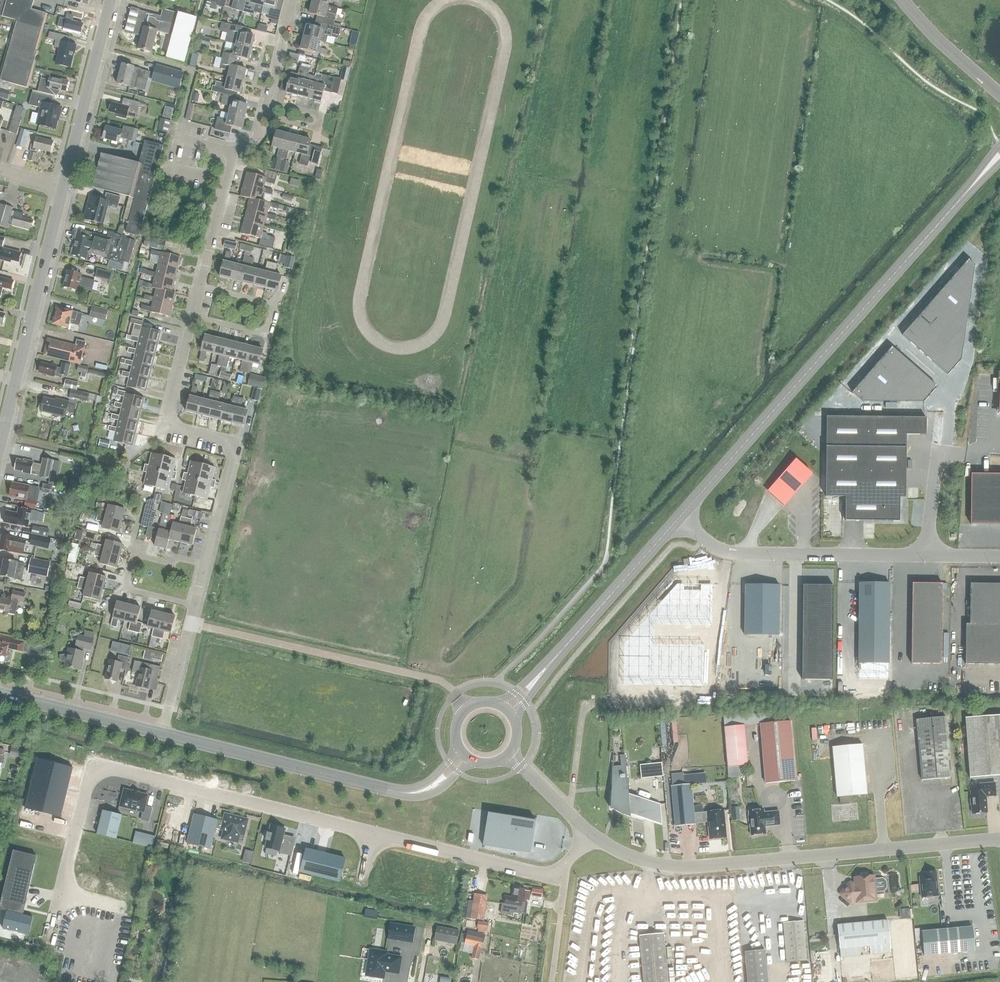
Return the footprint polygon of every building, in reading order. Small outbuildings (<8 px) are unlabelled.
[(2,16),(14,20),(6,51),(0,72),(0,80),(10,83),(28,88),(38,52),(37,51),(47,14),(31,9),(33,0),(6,0),(2,16)] [(206,4),(209,5),(209,7),(216,9),(216,8),(217,5),(224,7),(226,0),(207,0),(206,4)] [(231,8),(236,10),(236,9),(242,11),(246,0),(233,0),(231,8)] [(242,11),(254,14),(255,11),(261,13),(263,6),(265,0),(246,0),(242,11)] [(263,6),(269,8),(268,15),(267,18),(271,19),(270,23),(277,25),(281,10),(275,9),(277,0),(265,0),(263,6)] [(315,21),(340,28),(341,25),(334,23),(338,8),(327,5),(312,2),(309,13),(316,15),(315,21)] [(64,28),(63,30),(80,35),(83,23),(72,21),(73,16),(79,18),(80,12),(69,9),(67,15),(68,15),(67,19),(61,18),(59,27),(64,28)] [(131,19),(128,31),(130,31),(129,33),(133,34),(141,36),(138,48),(138,49),(151,52),(156,31),(172,36),(166,57),(184,62),(196,18),(162,9),(160,16),(139,10),(136,10),(135,12),(133,12),(131,17),(134,17),(133,20),(131,19)] [(315,21),(314,27),(306,25),(303,37),(319,41),(325,42),(327,36),(338,38),(340,28),(315,21)] [(222,22),(220,31),(227,32),(224,41),(226,42),(251,48),(254,36),(244,34),(246,28),(222,22)] [(48,36),(57,38),(55,47),(60,48),(56,64),(71,67),(76,45),(67,43),(69,37),(70,37),(70,36),(58,33),(58,32),(50,29),(48,36)] [(319,41),(303,37),(300,49),(316,53),(316,52),(326,55),(327,50),(317,47),(319,41)] [(223,53),(222,58),(240,63),(241,58),(248,60),(251,48),(226,42),(223,53)] [(220,63),(219,68),(229,71),(228,77),(243,81),(246,69),(239,68),(240,63),(222,58),(220,63)] [(150,72),(140,70),(140,69),(122,64),(117,83),(128,86),(129,86),(135,88),(138,78),(147,80),(150,72)] [(285,92),(297,95),(304,70),(308,71),(309,66),(303,64),(300,64),(299,69),(297,75),(290,73),(289,77),(288,80),(285,92)] [(157,65),(153,79),(154,79),(163,82),(179,86),(183,72),(157,65)] [(343,78),(350,80),(353,68),(346,66),(343,78)] [(304,70),(297,95),(309,98),(313,83),(306,81),(309,71),(308,71),(304,70)] [(313,83),(309,98),(315,100),(314,102),(320,103),(321,101),(323,91),(331,93),(331,92),(337,94),(341,80),(327,76),(322,75),(321,79),(314,77),(313,83)] [(38,91),(55,95),(56,90),(65,92),(68,81),(50,77),(49,81),(41,79),(38,91)] [(212,86),(211,91),(223,94),(236,97),(237,92),(240,93),(243,81),(228,77),(226,84),(216,81),(215,86),(212,86)] [(7,91),(10,83),(0,80),(0,88),(7,91)] [(190,100),(198,102),(200,94),(192,92),(190,100)] [(37,124),(55,128),(58,116),(59,116),(61,107),(51,105),(53,98),(32,93),(29,104),(41,107),(37,124)] [(222,99),(220,104),(230,106),(229,113),(244,117),(247,105),(237,103),(238,98),(236,97),(223,94),(222,99)] [(109,111),(126,116),(136,118),(140,103),(126,99),(124,106),(112,103),(109,111)] [(167,106),(166,117),(174,118),(176,108),(167,106)] [(216,122),(214,129),(229,133),(231,126),(241,129),(244,117),(229,113),(227,120),(217,117),(216,122)] [(8,131),(16,134),(21,120),(13,117),(8,131)] [(157,130),(167,133),(170,121),(160,118),(157,130)] [(138,130),(131,128),(123,126),(122,131),(105,126),(102,138),(119,143),(120,138),(128,140),(127,140),(135,142),(138,130)] [(21,129),(16,146),(25,148),(29,132),(21,129)] [(276,158),(281,160),(287,134),(276,131),(272,147),(279,148),(276,158)] [(161,133),(159,141),(165,143),(167,135),(161,133)] [(288,151),(295,152),(299,137),(287,134),(281,160),(286,161),(288,151)] [(50,152),(53,141),(36,137),(34,145),(31,144),(29,152),(30,152),(28,160),(34,162),(36,153),(34,153),(35,148),(50,152)] [(322,148),(315,146),(310,145),(311,140),(299,137),(295,152),(302,154),(299,164),(307,166),(308,162),(311,162),(311,163),(317,165),(322,148)] [(154,178),(163,146),(144,141),(138,165),(104,155),(103,158),(102,158),(102,159),(103,159),(101,167),(100,166),(99,167),(101,168),(99,175),(97,175),(97,176),(98,176),(96,184),(95,183),(95,184),(96,185),(95,187),(129,196),(122,221),(126,222),(126,223),(128,223),(125,232),(139,236),(141,227),(154,178)] [(270,169),(278,171),(281,160),(273,158),(270,169)] [(282,160),(279,170),(287,172),(289,162),(282,160)] [(246,172),(243,184),(263,189),(263,188),(264,183),(274,186),(275,180),(266,178),(266,177),(246,172)] [(290,179),(289,185),(298,187),(300,181),(290,179)] [(250,199),(254,200),(254,199),(260,200),(262,192),(271,195),(272,190),(263,188),(263,189),(243,184),(240,196),(250,199)] [(108,215),(110,207),(117,209),(120,197),(106,193),(104,199),(89,195),(83,216),(100,221),(102,213),(108,215)] [(281,199),(291,202),(293,196),(283,194),(281,199)] [(250,199),(247,208),(247,210),(266,215),(267,213),(266,213),(268,207),(278,209),(279,205),(270,202),(269,203),(260,201),(260,200),(254,199),(254,200),(250,199)] [(30,230),(33,220),(22,217),(23,213),(15,211),(13,218),(10,217),(12,208),(0,204),(0,225),(7,227),(8,224),(30,230)] [(276,216),(267,213),(266,215),(247,210),(243,222),(263,227),(265,218),(275,220),(276,216)] [(261,234),(263,227),(243,222),(240,233),(260,238),(258,245),(272,249),(275,237),(261,234)] [(75,240),(71,255),(86,259),(88,253),(107,258),(106,260),(109,261),(118,263),(116,269),(124,272),(126,272),(135,240),(130,239),(126,238),(126,237),(108,232),(107,237),(86,231),(78,229),(77,230),(75,240)] [(10,262),(11,260),(18,262),(21,252),(2,247),(4,237),(0,236),(0,260),(10,262)] [(143,246),(163,251),(164,244),(145,239),(143,246)] [(287,251),(293,253),(295,245),(289,243),(287,251)] [(160,257),(158,265),(177,269),(180,257),(161,252),(151,250),(150,254),(160,257)] [(219,276),(231,279),(235,264),(228,262),(231,252),(226,251),(223,261),(219,276)] [(281,255),(279,263),(285,264),(284,268),(292,270),(295,259),(281,255)] [(231,279),(242,282),(249,257),(244,256),(241,266),(235,264),(231,279)] [(242,282),(254,285),(258,270),(251,268),(254,258),(249,257),(242,282)] [(971,259),(904,335),(950,375),(963,360),(958,355),(965,348),(955,339),(968,324),(959,316),(972,301),(966,296),(974,287),(977,265),(971,259)] [(254,285),(265,288),(272,263),(267,261),(264,271),(258,270),(254,285)] [(272,263),(265,288),(277,291),(281,276),(274,274),(276,264),(272,263)] [(145,275),(154,277),(155,276),(174,281),(177,269),(158,265),(156,273),(146,270),(145,275)] [(95,277),(110,281),(112,272),(97,268),(95,277)] [(78,287),(91,291),(94,281),(81,277),(81,274),(67,270),(63,286),(77,290),(78,287)] [(156,289),(161,291),(162,290),(172,292),(174,281),(155,276),(154,277),(153,284),(143,282),(142,287),(152,289),(152,288),(156,289)] [(2,287),(11,290),(13,281),(0,277),(0,294),(2,287)] [(143,299),(153,302),(172,306),(175,293),(172,292),(162,290),(161,291),(156,289),(154,297),(144,295),(143,299)] [(172,306),(153,302),(151,307),(142,305),(141,309),(150,312),(169,317),(172,306)] [(79,325),(82,314),(57,307),(52,323),(61,326),(62,327),(65,328),(67,327),(68,327),(69,323),(79,325)] [(90,316),(104,320),(107,311),(92,308),(90,316)] [(139,338),(139,339),(158,343),(160,332),(142,327),(143,321),(131,318),(130,323),(134,324),(133,328),(141,330),(139,338)] [(206,352),(213,353),(216,338),(205,335),(201,350),(199,360),(204,362),(206,352)] [(138,342),(136,349),(136,350),(155,355),(158,343),(139,339),(139,338),(131,336),(130,340),(138,342)] [(216,365),(221,366),(228,341),(216,338),(213,353),(219,355),(216,365)] [(47,356),(80,364),(85,342),(77,340),(75,345),(51,339),(47,356)] [(229,357),(235,359),(239,344),(228,341),(221,366),(226,367),(229,357)] [(239,371),(244,372),(251,346),(239,344),(235,359),(242,361),(239,371)] [(251,346),(244,372),(249,373),(252,363),(259,365),(262,349),(251,346)] [(133,361),(133,362),(152,367),(155,355),(136,350),(136,349),(128,347),(127,352),(135,354),(133,361)] [(894,347),(854,393),(864,401),(913,402),(918,396),(926,402),(939,387),(894,347)] [(132,366),(130,373),(130,374),(149,379),(152,367),(133,362),(133,361),(125,359),(124,364),(132,366)] [(67,376),(70,364),(62,362),(60,368),(56,367),(41,363),(39,372),(47,374),(46,375),(54,377),(54,376),(59,377),(59,374),(67,376)] [(77,371),(87,374),(88,367),(78,364),(77,371)] [(88,374),(105,378),(106,373),(89,369),(88,374)] [(145,391),(149,379),(130,374),(130,373),(122,371),(121,376),(129,378),(127,387),(145,391)] [(244,382),(246,375),(235,372),(233,379),(244,382)] [(249,385),(263,388),(265,379),(251,375),(249,385)] [(63,387),(77,390),(78,382),(65,379),(63,387)] [(186,411),(197,414),(201,399),(195,397),(197,387),(192,386),(190,396),(189,396),(186,411)] [(71,390),(69,397),(70,397),(77,398),(87,401),(87,399),(88,394),(71,390)] [(124,397),(122,404),(122,405),(141,410),(144,398),(125,393),(126,392),(118,390),(116,395),(124,397)] [(197,414),(208,417),(215,392),(210,390),(208,400),(201,399),(197,414)] [(208,417),(220,420),(224,405),(217,403),(220,393),(215,392),(208,417)] [(88,394),(87,399),(95,401),(93,410),(98,411),(101,397),(97,396),(88,394)] [(220,420),(231,423),(238,397),(233,396),(230,406),(224,405),(220,420)] [(73,413),(75,406),(68,404),(69,402),(59,399),(58,401),(44,397),(40,411),(65,417),(66,411),(73,413)] [(238,397),(231,423),(243,426),(247,410),(240,409),(243,398),(238,397)] [(138,422),(141,410),(122,405),(122,404),(115,402),(114,407),(121,409),(119,416),(119,417),(138,422)] [(135,434),(138,422),(119,417),(119,416),(112,414),(111,418),(118,420),(116,428),(116,427),(116,429),(135,434)] [(826,446),(825,496),(845,497),(845,521),(900,521),(900,497),(905,497),(906,447),(906,435),(926,435),(926,418),(826,417),(826,446)] [(132,446),(135,434),(116,429),(116,427),(109,426),(108,430),(115,432),(113,441),(132,446)] [(108,448),(109,442),(100,439),(98,445),(108,448)] [(164,456),(152,453),(148,465),(145,464),(144,468),(160,472),(164,456)] [(160,472),(175,476),(176,472),(172,471),(176,459),(164,456),(160,472)] [(17,459),(15,469),(23,471),(22,472),(30,474),(35,475),(39,475),(39,477),(49,479),(53,461),(53,460),(43,458),(41,465),(33,463),(33,461),(23,459),(23,461),(17,459)] [(784,506),(811,475),(794,460),(787,468),(789,470),(769,492),(783,504),(783,505),(784,506)] [(203,464),(191,461),(187,473),(184,472),(183,476),(199,480),(203,464)] [(199,480),(214,484),(215,480),(211,479),(214,467),(203,464),(199,480)] [(160,472),(144,468),(143,471),(147,472),(143,485),(156,488),(160,472)] [(156,488),(168,491),(171,478),(175,479),(175,476),(160,472),(156,488)] [(999,524),(999,474),(971,474),(970,524),(999,524)] [(199,480),(183,476),(182,480),(186,481),(183,493),(195,496),(199,480)] [(195,496),(207,499),(210,487),(214,488),(214,484),(199,480),(195,496)] [(36,504),(37,502),(39,488),(29,486),(12,482),(9,496),(26,500),(24,506),(35,509),(36,504)] [(41,491),(51,493),(53,485),(43,483),(41,491)] [(163,501),(161,510),(179,515),(181,506),(163,501)] [(194,507),(213,512),(215,506),(195,501),(194,507)] [(99,509),(97,514),(121,521),(124,509),(108,505),(106,511),(99,509)] [(3,522),(27,527),(29,519),(36,521),(38,512),(18,507),(17,513),(6,511),(3,522)] [(146,510),(142,524),(149,525),(153,512),(146,510)] [(121,521),(97,514),(96,520),(103,522),(102,528),(118,533),(121,521)] [(158,529),(154,546),(166,549),(169,539),(168,539),(172,525),(172,524),(166,523),(168,515),(162,514),(158,529)] [(172,525),(168,539),(169,539),(180,542),(186,518),(183,517),(181,516),(179,524),(174,523),(172,523),(172,524),(172,525)] [(186,518),(180,542),(192,545),(196,529),(190,527),(192,519),(186,518)] [(31,534),(46,537),(48,531),(32,527),(31,534)] [(0,541),(0,549),(9,551),(13,552),(23,554),(26,540),(16,538),(12,537),(1,535),(0,541)] [(32,535),(30,543),(48,548),(50,540),(32,535)] [(97,544),(95,550),(119,556),(122,544),(106,540),(104,546),(97,544)] [(67,561),(74,562),(79,545),(72,543),(67,561)] [(102,557),(100,564),(116,568),(119,556),(95,550),(94,555),(102,557)] [(47,577),(50,562),(30,558),(27,573),(47,577)] [(13,578),(21,580),(24,564),(16,562),(4,559),(0,576),(13,578)] [(80,577),(78,582),(103,588),(105,577),(89,573),(88,579),(80,577)] [(103,588),(78,582),(77,588),(85,590),(83,596),(99,601),(103,588)] [(858,663),(858,679),(888,679),(888,663),(889,583),(859,582),(858,663)] [(912,583),(911,663),(941,664),(942,595),(946,596),(947,584),(912,583)] [(965,664),(999,664),(999,584),(970,583),(970,624),(966,624),(965,664)] [(619,684),(699,685),(700,645),(650,644),(650,624),(708,625),(708,584),(672,584),(619,643),(619,684)] [(745,584),(744,635),(779,635),(779,585),(745,584)] [(803,585),(802,679),(832,680),(833,585),(803,585)] [(25,593),(13,591),(11,600),(0,598),(0,610),(8,611),(8,613),(15,614),(18,600),(23,601),(25,593)] [(112,618),(110,625),(110,626),(111,626),(116,627),(118,620),(124,621),(128,605),(116,602),(112,618)] [(140,608),(128,605),(124,621),(130,623),(128,630),(140,633),(142,623),(137,622),(140,608)] [(151,610),(146,627),(153,629),(151,636),(157,638),(163,613),(151,611),(151,610)] [(175,616),(163,613),(157,638),(163,639),(165,631),(171,633),(175,616)] [(67,654),(59,655),(60,661),(65,662),(64,666),(79,670),(83,652),(82,652),(83,648),(90,650),(93,639),(92,639),(93,633),(85,631),(84,637),(78,635),(74,650),(68,648),(67,654)] [(6,656),(7,648),(23,652),(25,642),(0,636),(0,655),(6,656)] [(116,641),(113,651),(132,655),(135,645),(116,641)] [(162,655),(150,652),(144,651),(143,658),(161,662),(162,655)] [(125,670),(128,658),(118,655),(117,662),(109,660),(105,679),(117,681),(120,668),(125,670)] [(134,660),(132,672),(138,673),(135,686),(148,689),(150,679),(156,681),(160,667),(148,664),(146,669),(140,668),(142,662),(134,660)] [(969,777),(999,775),(999,715),(965,717),(969,777)] [(916,719),(921,779),(951,776),(945,717),(916,719)] [(790,721),(760,723),(765,783),(795,780),(790,721)] [(721,725),(724,766),(745,765),(743,724),(721,725)] [(862,744),(832,747),(837,797),(839,797),(848,796),(867,794),(862,744)] [(10,753),(20,756),(22,749),(11,747),(10,753)] [(612,768),(610,809),(662,825),(660,804),(628,794),(625,755),(619,755),(620,767),(612,768)] [(37,759),(25,809),(60,817),(73,767),(37,759)] [(640,764),(641,778),(663,776),(662,762),(640,764)] [(971,805),(972,813),(972,814),(973,814),(975,814),(977,815),(979,814),(980,813),(987,812),(986,796),(996,796),(995,783),(979,784),(980,790),(970,791),(971,798),(970,798),(970,805),(971,805)] [(672,786),(671,786),(675,826),(695,824),(696,824),(695,823),(698,823),(708,822),(709,839),(726,837),(724,810),(703,812),(702,807),(693,807),(691,784),(672,786)] [(124,789),(120,806),(143,812),(141,820),(148,822),(152,808),(145,806),(147,795),(124,789)] [(839,797),(840,804),(832,805),(833,821),(858,819),(856,803),(849,803),(848,796),(839,797)] [(731,819),(739,819),(738,806),(730,806),(731,819)] [(778,811),(764,812),(763,810),(763,812),(749,813),(749,811),(748,811),(749,815),(748,816),(748,820),(749,821),(751,835),(752,835),(753,836),(756,835),(757,834),(766,834),(765,826),(780,825),(778,811)] [(122,815),(102,811),(97,834),(116,838),(122,815)] [(194,813),(186,843),(210,849),(215,828),(224,830),(222,838),(237,842),(239,834),(243,835),(247,820),(225,814),(223,821),(217,820),(218,819),(194,813)] [(488,813),(483,845),(530,853),(536,820),(526,819),(526,818),(507,815),(507,816),(488,813)] [(268,833),(267,832),(265,840),(267,840),(265,847),(279,851),(278,852),(291,855),(294,840),(287,839),(288,836),(284,835),(285,829),(270,825),(268,833)] [(156,846),(158,834),(138,831),(136,842),(156,846)] [(254,863),(256,851),(248,849),(245,861),(254,863)] [(300,872),(339,882),(345,858),(306,849),(300,872)] [(33,917),(23,915),(38,856),(14,850),(0,906),(0,909),(7,911),(3,928),(28,934),(29,934),(28,934),(32,918),(33,917)] [(263,855),(260,863),(285,870),(287,862),(263,855)] [(936,871),(924,872),(924,876),(919,877),(921,897),(938,896),(936,871)] [(850,884),(842,894),(852,902),(854,899),(857,899),(857,901),(875,899),(874,892),(883,891),(886,888),(885,881),(882,878),(873,879),(873,876),(855,878),(856,886),(853,886),(850,884)] [(502,904),(501,914),(511,915),(511,912),(521,914),(522,913),(526,914),(528,903),(525,902),(523,902),(525,891),(526,889),(514,887),(512,897),(506,896),(504,904),(502,904)] [(531,896),(541,897),(542,889),(532,888),(531,896)] [(474,894),(470,918),(480,920),(484,895),(474,894)] [(860,955),(859,947),(868,946),(869,955),(889,953),(888,944),(890,944),(887,920),(837,925),(840,957),(860,955)] [(783,923),(787,962),(806,961),(803,921),(783,923)] [(391,924),(388,938),(412,942),(414,928),(391,924)] [(437,927),(435,938),(457,942),(459,931),(437,927)] [(924,956),(974,951),(972,927),(922,931),(924,956)] [(462,933),(460,943),(462,944),(464,944),(473,946),(472,954),(471,958),(478,960),(481,948),(483,938),(466,934),(462,933)] [(639,935),(644,981),(668,981),(663,933),(639,935)] [(764,949),(743,950),(745,981),(765,981),(764,949)] [(371,950),(366,975),(383,977),(384,970),(387,971),(398,972),(400,958),(386,955),(387,953),(371,950)]
